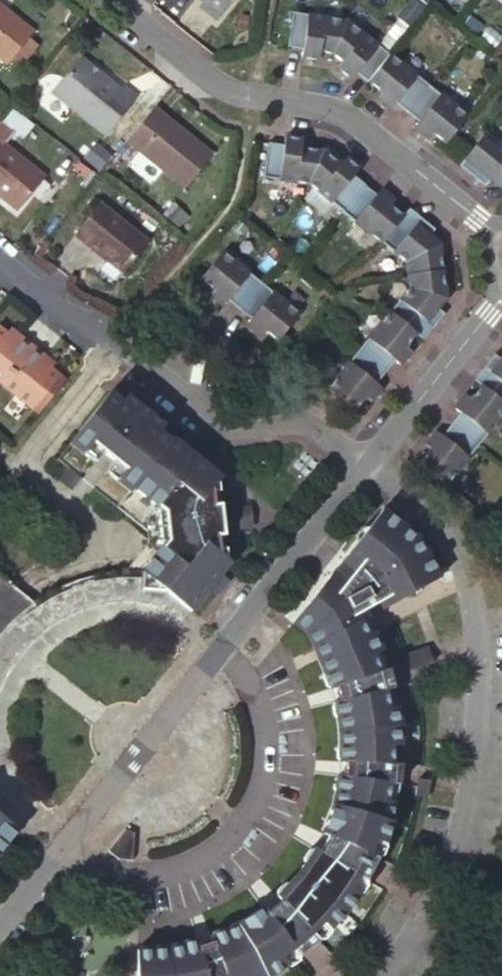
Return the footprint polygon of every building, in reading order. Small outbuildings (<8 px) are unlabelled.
[(203,0),(198,6),(216,20),(232,0),(203,0)] [(0,4),(0,56),(8,63),(12,58),(30,35),(34,31),(0,4)] [(320,52),(332,54),(346,21),(291,13),(286,47),(302,49),(300,58),(318,61),(320,52)] [(346,21),(332,54),(341,61),(336,68),(350,79),(355,73),(367,82),(389,55),(346,21)] [(30,35),(12,58),(24,67),(42,44),(30,35)] [(406,112),(427,86),(389,55),(367,82),(381,93),(375,99),(389,110),(394,104),(406,112)] [(77,60),(50,94),(103,136),(133,99),(121,89),(118,92),(77,60)] [(427,86),(406,112),(417,122),(412,129),(425,139),(431,133),(444,143),(465,116),(427,86)] [(151,108),(124,142),(183,189),(210,155),(151,108)] [(485,132),(458,166),(484,186),(490,180),(500,188),(501,187),(501,145),(485,132)] [(322,151),(300,148),(302,139),(284,137),(283,145),(268,143),(263,177),(308,184),(322,151)] [(3,144),(1,146),(0,145),(0,196),(17,210),(43,177),(3,144)] [(358,169),(345,158),(339,165),(322,151),(308,184),(343,212),(365,185),(353,176),(358,169)] [(376,194),(365,185),(343,212),(381,242),(403,215),(389,205),(395,198),(381,187),(376,194)] [(145,241),(99,204),(74,235),(120,272),(145,241)] [(438,244),(428,236),(434,229),(408,209),(403,215),(381,242),(405,262),(407,275),(441,271),(438,244)] [(227,300),(238,309),(260,282),(221,252),(200,279),(213,289),(209,295),(222,305),(227,300)] [(445,298),(441,271),(407,275),(409,287),(389,313),(416,335),(423,340),(443,314),(436,309),(445,298)] [(260,282),(238,309),(250,319),(245,324),(259,335),(263,329),(277,340),(298,313),(260,282)] [(358,351),(385,373),(394,362),(401,367),(412,353),(405,348),(416,335),(389,313),(358,351)] [(1,384),(31,346),(19,337),(15,341),(6,334),(0,329),(0,383),(1,384)] [(19,337),(10,329),(6,334),(15,341),(19,337)] [(31,346),(1,384),(33,409),(59,376),(49,368),(40,361),(43,356),(31,346)] [(376,384),(385,373),(358,351),(328,390),(355,411),(365,398),(372,403),(383,389),(376,384)] [(499,359),(493,355),(473,380),(479,385),(501,403),(501,356),(499,359)] [(52,364),(43,356),(40,361),(49,368),(52,364)] [(59,376),(33,409),(38,413),(64,381),(59,376)] [(448,423),(475,444),(501,411),(501,403),(479,385),(468,398),(463,394),(452,407),(457,412),(448,423)] [(214,461),(200,450),(194,458),(171,439),(169,442),(145,423),(150,417),(137,406),(132,413),(109,394),(69,444),(93,463),(102,452),(113,461),(105,472),(129,491),(131,488),(157,509),(161,546),(142,571),(141,589),(167,591),(190,610),(209,587),(217,593),(227,580),(220,574),(229,562),(219,554),(217,535),(225,534),(220,504),(213,505),(210,489),(217,481),(219,478),(208,468),(214,461)] [(475,444),(448,423),(439,434),(434,430),(423,443),(428,448),(418,461),(444,483),(475,444)] [(81,479),(69,470),(59,481),(71,491),(81,479)] [(220,504),(217,481),(210,489),(213,505),(220,504)] [(252,526),(250,507),(237,508),(238,527),(252,526)] [(382,510),(342,560),(347,565),(336,578),(331,574),(293,622),(305,632),(332,688),(339,686),(342,699),(335,701),(339,731),(340,762),(347,763),(346,776),(339,775),(332,805),(322,833),(327,836),(319,852),(313,850),(297,874),(276,896),(280,901),(266,913),(262,908),(237,925),(210,937),(212,943),(198,947),(196,942),(167,948),(137,950),(137,975),(267,975),(298,955),(316,940),(343,912),(364,880),(376,857),(390,821),(394,802),(388,801),(391,783),(398,784),(399,764),(393,764),(393,746),(399,746),(399,725),(396,707),(389,708),(386,689),(393,688),(387,669),(381,671),(374,653),(380,651),(373,633),(362,610),(377,602),(380,609),(438,576),(415,539),(382,510)] [(229,562),(225,534),(217,535),(219,554),(229,562)] [(347,565),(342,560),(331,574),(336,578),(347,565)] [(27,596),(0,576),(0,633),(27,596)] [(387,669),(380,651),(374,653),(381,671),(387,669)] [(396,707),(393,688),(386,689),(389,708),(396,707)] [(394,802),(398,784),(391,783),(388,801),(394,802)] [(16,830),(0,817),(0,850),(16,830)] [(134,833),(124,829),(107,851),(118,859),(125,862),(131,860),(134,833)]
